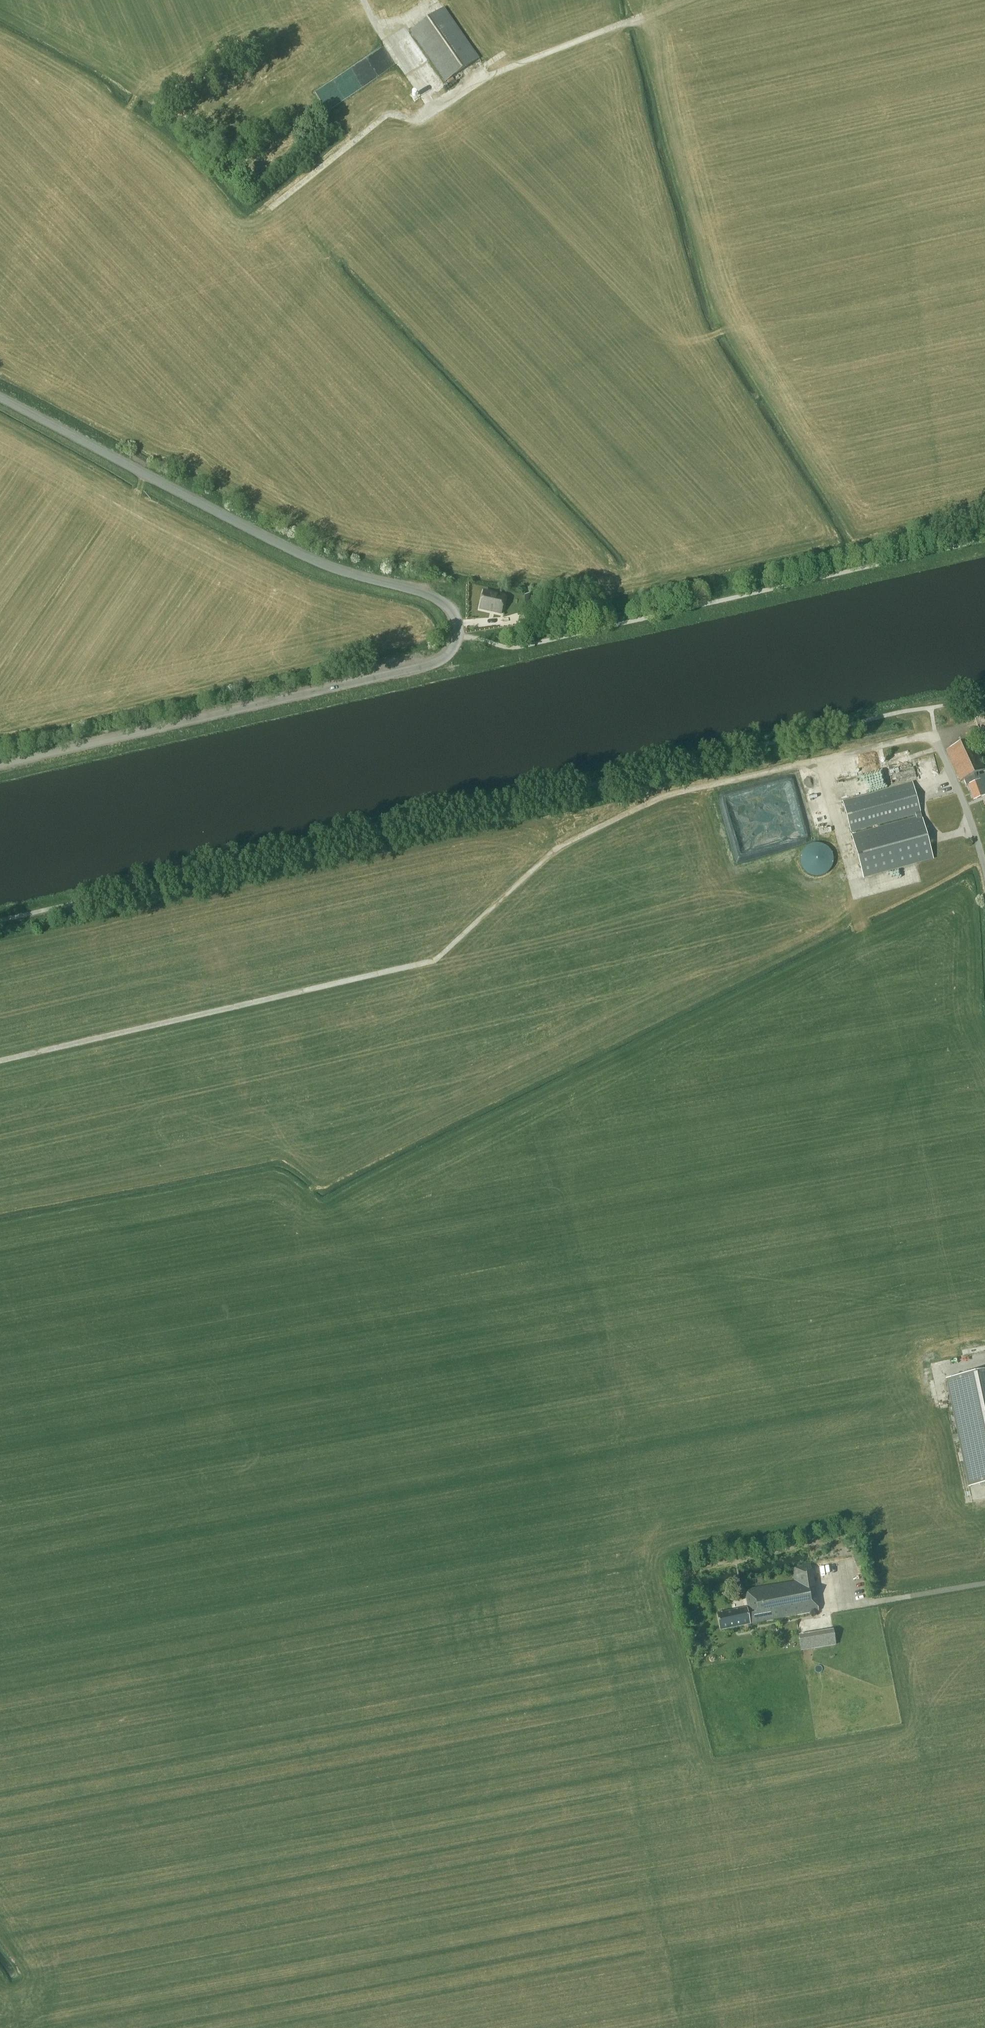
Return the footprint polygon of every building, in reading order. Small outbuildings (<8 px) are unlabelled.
[(444,7),(410,31),(445,82),(479,58),(444,7)] [(410,96),(417,101),(420,96),(414,91),(410,96)] [(432,574),(430,579),(442,583),(444,577),(432,574)] [(484,592),(480,608),(501,613),(505,597),(484,592)] [(978,773),(984,770),(982,762),(983,762),(972,739),(973,738),(971,732),(960,737),(962,744),(946,751),(960,781),(964,780),(966,786),(968,786),(973,800),(984,796),(984,775),(984,774),(979,776),(978,773)] [(894,783),(917,777),(916,772),(893,777),(894,783)] [(916,818),(852,836),(863,877),(933,858),(912,782),(842,801),(851,832),(915,815),(916,818)] [(801,855),(800,860),(801,865),(803,869),(807,873),(812,875),(817,876),(822,875),(827,873),(830,869),(833,865),(833,860),(833,855),(830,850),(827,846),(822,844),(817,843),(812,844),(807,846),(803,850),(801,855)] [(946,1379),(968,1487),(984,1484),(984,1371),(946,1379)] [(720,1630),(819,1611),(811,1564),(793,1567),(795,1581),(745,1590),(748,1608),(717,1614),(720,1630)] [(801,1651),(812,1649),(809,1634),(799,1636),(801,1651)]
